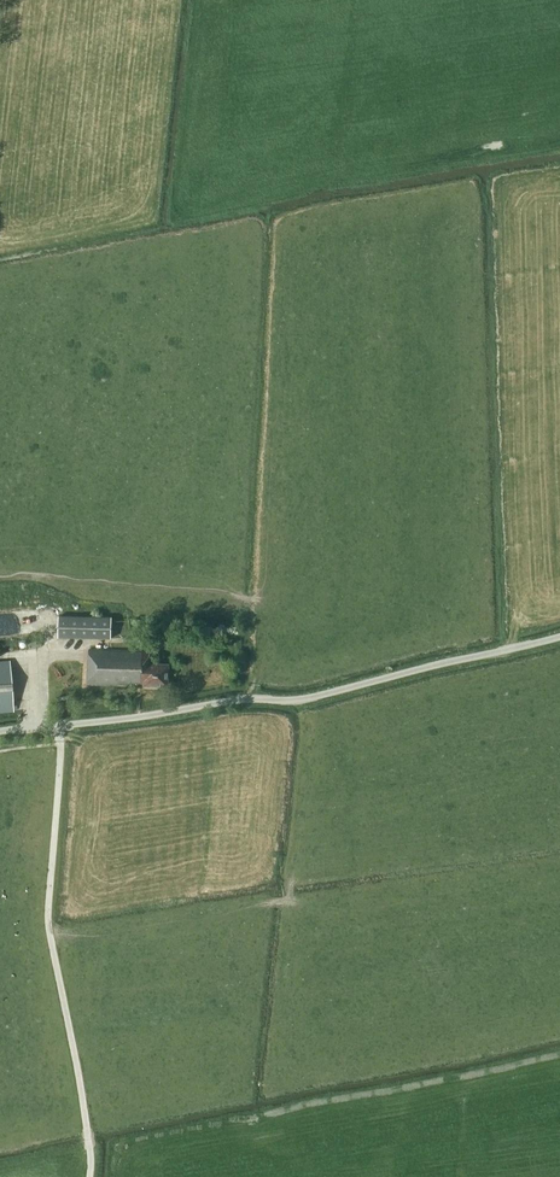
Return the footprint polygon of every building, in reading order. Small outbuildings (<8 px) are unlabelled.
[(111,616),(58,615),(58,637),(111,638),(111,616)] [(149,650),(88,649),(87,685),(136,686),(136,682),(145,683),(145,684),(168,685),(168,664),(149,663),(149,650)] [(9,661),(0,662),(0,711),(13,710),(9,661)]
